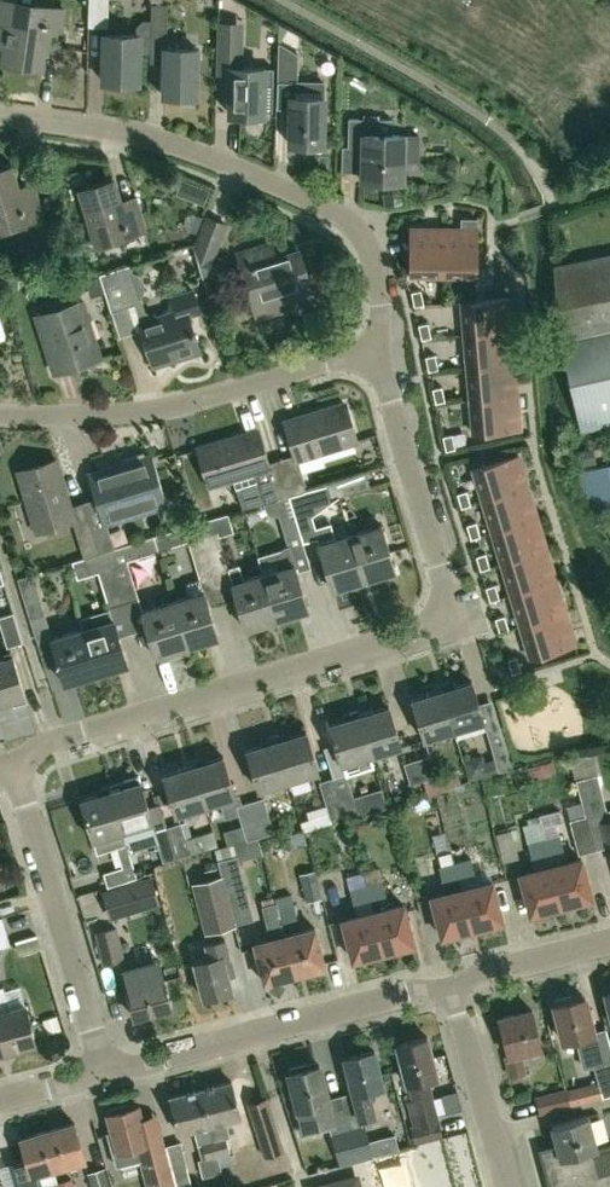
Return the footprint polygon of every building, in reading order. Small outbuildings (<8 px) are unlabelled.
[(109,0),(89,0),(89,29),(109,29),(109,0)] [(10,31),(8,49),(6,64),(41,69),(44,52),(45,40),(60,43),(65,10),(50,8),(49,18),(13,13),(14,3),(0,1),(0,30),(10,31)] [(167,38),(167,4),(151,3),(151,38),(167,38)] [(234,59),(235,21),(219,21),(218,58),(234,59)] [(140,35),(110,34),(106,34),(105,82),(139,83),(140,35)] [(324,145),(325,96),(325,81),(298,80),(299,51),(279,40),(279,67),(278,80),(279,80),(279,83),(279,106),(292,107),(292,145),(324,145)] [(164,96),(196,97),(197,48),(165,48),(164,96)] [(265,67),(233,66),(233,115),(264,115),(264,112),(273,112),(273,83),(264,83),(265,67)] [(394,119),(350,118),(349,149),(364,149),(363,180),(405,181),(405,160),(418,161),(419,135),(406,135),(406,134),(394,134),(394,119)] [(44,217),(35,186),(19,191),(12,168),(0,171),(0,231),(44,217)] [(98,245),(145,231),(135,199),(121,203),(115,180),(82,190),(98,245)] [(182,180),(176,193),(204,204),(209,190),(182,180)] [(192,250),(195,251),(203,279),(220,285),(229,260),(216,255),(228,223),(205,215),(192,250)] [(446,227),(445,274),(478,275),(480,218),(465,217),(465,227),(446,227)] [(445,274),(446,227),(413,226),(411,273),(445,274)] [(315,300),(311,285),(301,253),(272,261),(268,246),(240,254),(260,316),(315,300)] [(557,265),(560,318),(564,334),(562,334),(583,430),(609,424),(609,254),(557,265)] [(111,311),(112,311),(142,302),(131,264),(100,273),(111,311)] [(422,288),(412,290),(415,304),(425,302),(422,288)] [(202,311),(196,291),(170,299),(174,312),(142,322),(155,365),(202,350),(191,314),(202,311)] [(466,332),(513,329),(510,296),(463,299),(466,332)] [(55,374),(101,359),(83,301),(36,315),(55,374)] [(429,321),(419,323),(423,338),(432,335),(429,321)] [(469,365),(516,363),(513,329),(466,332),(469,365)] [(463,366),(460,335),(438,337),(441,368),(463,366)] [(436,353),(426,355),(430,370),(439,368),(436,353)] [(472,399),(519,396),(516,363),(469,365),(472,399)] [(443,385),(433,387),(437,402),(446,400),(443,385)] [(519,396),(472,399),(475,432),(522,429),(519,396)] [(295,493),(308,489),(299,458),(357,440),(345,403),(286,421),(296,453),(284,457),(295,493)] [(279,498),(290,494),(295,493),(284,457),(269,462),(259,429),(200,448),(211,485),(255,472),(262,493),(276,488),(279,498)] [(454,433),(444,435),(447,450),(457,448),(454,433)] [(92,522),(101,552),(110,549),(117,547),(109,522),(152,508),(167,503),(163,492),(151,455),(146,456),(145,452),(125,458),(126,462),(92,473),(99,497),(106,518),(92,522)] [(485,500),(530,486),(520,455),(475,467),(485,500)] [(92,522),(85,501),(72,505),(58,459),(21,471),(39,530),(75,519),(79,534),(86,556),(101,552),(92,522)] [(326,484),(331,500),(372,487),(367,471),(326,484)] [(309,506),(331,500),(326,484),(308,489),(295,493),(290,494),(303,534),(303,536),(316,532),(309,506)] [(494,532),(540,518),(530,486),(485,500),(494,532)] [(468,490),(459,493),(463,507),(473,504),(468,490)] [(303,536),(303,534),(290,494),(279,498),(275,499),(275,500),(264,503),(266,510),(267,512),(269,513),(271,515),(273,515),(275,515),(278,515),(280,514),(287,540),(303,536)] [(549,549),(545,534),(540,518),(494,532),(504,563),(549,549)] [(478,521),(468,524),(473,538),(482,536),(478,521)] [(204,535),(201,536),(197,523),(154,536),(159,550),(188,540),(200,580),(216,575),(204,535)] [(397,571),(385,534),(383,525),(352,534),(366,581),(397,571)] [(239,565),(228,568),(217,531),(204,535),(216,575),(229,571),(233,582),(248,629),(279,620),(265,573),(244,579),(239,565)] [(366,581),(352,534),(320,544),(334,590),(366,581)] [(159,550),(154,536),(117,547),(110,549),(126,603),(139,599),(127,560),(159,550)] [(265,573),(279,620),(310,610),(296,564),(291,545),(286,547),(282,550),(279,554),(277,559),(278,564),(279,569),(265,573)] [(126,603),(110,549),(101,552),(86,556),(72,560),(78,578),(99,572),(110,608),(126,603)] [(514,594),(559,581),(549,549),(504,563),(514,594)] [(487,553),(478,556),(482,570),(492,567),(487,553)] [(29,618),(45,614),(33,574),(18,578),(29,618)] [(524,626),(569,612),(559,581),(514,594),(524,626)] [(497,584),(487,587),(492,601),(501,598),(497,584)] [(174,600),(188,647),(219,637),(205,591),(174,600)] [(157,656),(188,647),(174,600),(142,609),(157,656)] [(22,642),(13,612),(0,617),(0,623),(7,647),(22,642)] [(569,612),(524,626),(533,656),(578,643),(569,612)] [(506,614),(497,617),(501,631),(511,628),(506,614)] [(97,674),(110,670),(128,665),(114,618),(83,627),(97,674)] [(66,684),(97,674),(83,627),(51,636),(66,684)] [(14,700),(16,705),(29,701),(15,655),(0,659),(0,704),(14,700)] [(519,655),(509,658),(514,672),(523,669),(519,655)] [(442,685),(455,730),(486,721),(474,680),(460,684),(458,680),(442,685)] [(426,739),(455,730),(442,685),(429,688),(430,693),(414,698),(426,739)] [(358,710),(372,756),(403,746),(391,705),(375,710),(374,705),(358,710)] [(343,765),(372,756),(358,710),(345,714),(347,718),(331,723),(343,765)] [(507,746),(501,727),(487,731),(493,750),(507,746)] [(279,734),(292,780),(320,772),(307,730),(293,735),(291,730),(279,734)] [(260,789),(292,780),(279,734),(263,739),(264,743),(248,748),(260,789)] [(432,754),(418,758),(424,779),(429,795),(443,791),(432,754)] [(208,756),(193,760),(207,806),(222,801),(227,817),(240,813),(248,840),(260,836),(250,802),(240,805),(225,755),(210,760),(208,756)] [(577,760),(579,774),(600,771),(598,757),(577,760)] [(418,758),(404,762),(410,784),(424,779),(418,758)] [(177,815),(207,806),(193,760),(180,764),(181,769),(165,773),(177,815)] [(347,773),(333,777),(344,816),(359,811),(353,794),(347,773)] [(607,810),(597,774),(576,780),(582,803),(585,815),(601,811),(609,845),(609,846),(609,809),(607,810)] [(332,820),(344,816),(333,777),(320,781),(327,804),(332,820)] [(110,786),(123,831),(154,822),(142,781),(127,785),(126,781),(110,786)] [(127,844),(123,831),(110,786),(97,790),(98,794),(82,799),(95,840),(98,852),(117,847),(127,844)] [(374,808),(386,807),(384,787),(371,789),(374,808)] [(260,836),(275,832),(265,797),(250,802),(260,836)] [(539,813),(549,853),(563,850),(559,829),(561,829),(559,824),(563,822),(559,808),(539,813)] [(531,857),(549,853),(539,813),(538,813),(539,816),(533,816),(533,819),(528,820),(528,823),(523,824),(528,844),(531,857)] [(167,826),(177,857),(190,853),(180,822),(167,826)] [(1,883),(22,877),(7,825),(0,827),(0,879),(1,883)] [(163,861),(177,857),(167,826),(154,831),(163,861)] [(484,837),(492,865),(526,856),(519,829),(484,837)] [(247,889),(239,862),(237,855),(218,860),(222,877),(227,894),(247,889)] [(552,865),(563,905),(593,898),(583,858),(552,865)] [(442,881),(460,876),(456,861),(438,865),(442,881)] [(108,886),(137,877),(133,864),(123,867),(103,873),(108,886)] [(532,913),(563,905),(552,865),(522,873),(532,913)] [(322,898),(315,871),(315,869),(299,873),(306,902),(322,898)] [(222,877),(195,884),(207,931),(235,924),(227,894),(222,877)] [(153,878),(105,893),(112,915),(160,901),(153,878)] [(382,881),(367,884),(372,901),(386,897),(382,881)] [(463,889),(473,928),(503,920),(493,881),(463,889)] [(367,884),(349,889),(354,906),(372,901),(367,884)] [(443,936),(473,928),(463,889),(433,896),(443,936)] [(275,897),(277,902),(282,922),(297,918),(295,907),(291,893),(275,897)] [(285,934),(282,922),(277,902),(262,906),(270,938),(255,942),(265,982),(295,974),(285,934)] [(374,912),(384,951),(415,943),(405,904),(374,912)] [(354,959),(384,951),(374,912),(344,919),(354,959)] [(0,917),(0,947),(10,944),(2,917),(0,917)] [(285,934),(295,974),(326,966),(315,927),(300,931),(285,934)] [(123,960),(116,929),(95,934),(102,965),(123,960)] [(206,998),(232,991),(228,976),(235,974),(226,938),(208,942),(212,957),(196,961),(206,998)] [(122,969),(134,1017),(171,1007),(159,965),(139,970),(137,965),(122,969)] [(0,987),(0,1036),(4,1052),(37,1043),(27,1005),(11,1010),(4,986),(1,987),(0,987)] [(572,1000),(571,996),(554,1000),(555,1004),(554,1004),(563,1040),(577,1037),(585,1067),(593,1065),(603,1097),(609,1095),(609,1042),(605,1027),(593,1030),(585,997),(572,1000)] [(533,1009),(500,1017),(509,1054),(507,1055),(512,1075),(527,1071),(522,1051),(542,1046),(533,1009)] [(427,1036),(397,1044),(412,1101),(408,1102),(415,1126),(411,1127),(415,1143),(443,1136),(427,1079),(438,1076),(427,1036)] [(374,1050),(344,1058),(361,1118),(376,1113),(369,1089),(384,1085),(374,1050)] [(294,1090),(290,1092),(294,1107),(302,1135),(321,1130),(329,1128),(335,1126),(333,1119),(329,1103),(330,1102),(329,1099),(320,1065),(319,1065),(307,1068),(305,1064),(290,1068),(292,1073),(290,1073),(294,1090)] [(201,1089),(217,1154),(230,1151),(227,1137),(230,1137),(226,1121),(241,1117),(232,1081),(201,1089)] [(539,1113),(570,1105),(566,1088),(535,1095),(539,1113)] [(207,1157),(217,1154),(201,1089),(171,1097),(180,1133),(195,1129),(199,1145),(203,1144),(207,1157)] [(125,1109),(124,1104),(109,1108),(110,1113),(108,1113),(113,1133),(108,1134),(117,1169),(142,1162),(145,1174),(143,1174),(147,1186),(178,1186),(166,1145),(165,1145),(157,1113),(142,1117),(139,1106),(125,1109)] [(552,1124),(561,1157),(561,1158),(599,1148),(599,1147),(590,1114),(552,1124)] [(273,1119),(254,1125),(264,1157),(283,1151),(273,1119)] [(48,1130),(58,1167),(86,1159),(75,1122),(48,1130)] [(365,1122),(348,1126),(356,1161),(373,1156),(365,1122)] [(330,1130),(340,1165),(356,1161),(348,1126),(330,1130)] [(58,1167),(48,1130),(20,1138),(27,1161),(15,1164),(22,1186),(40,1186),(43,1186),(39,1173),(58,1167)] [(178,1186),(193,1186),(181,1141),(166,1145),(178,1186)] [(599,1147),(599,1148),(561,1158),(561,1157),(543,1161),(550,1186),(609,1186),(609,1144),(599,1147)] [(110,1182),(105,1167),(86,1172),(91,1186),(112,1186),(110,1182)] [(359,1173),(307,1186),(363,1186),(359,1173)] [(71,1178),(57,1182),(58,1186),(74,1186),(71,1178)]
